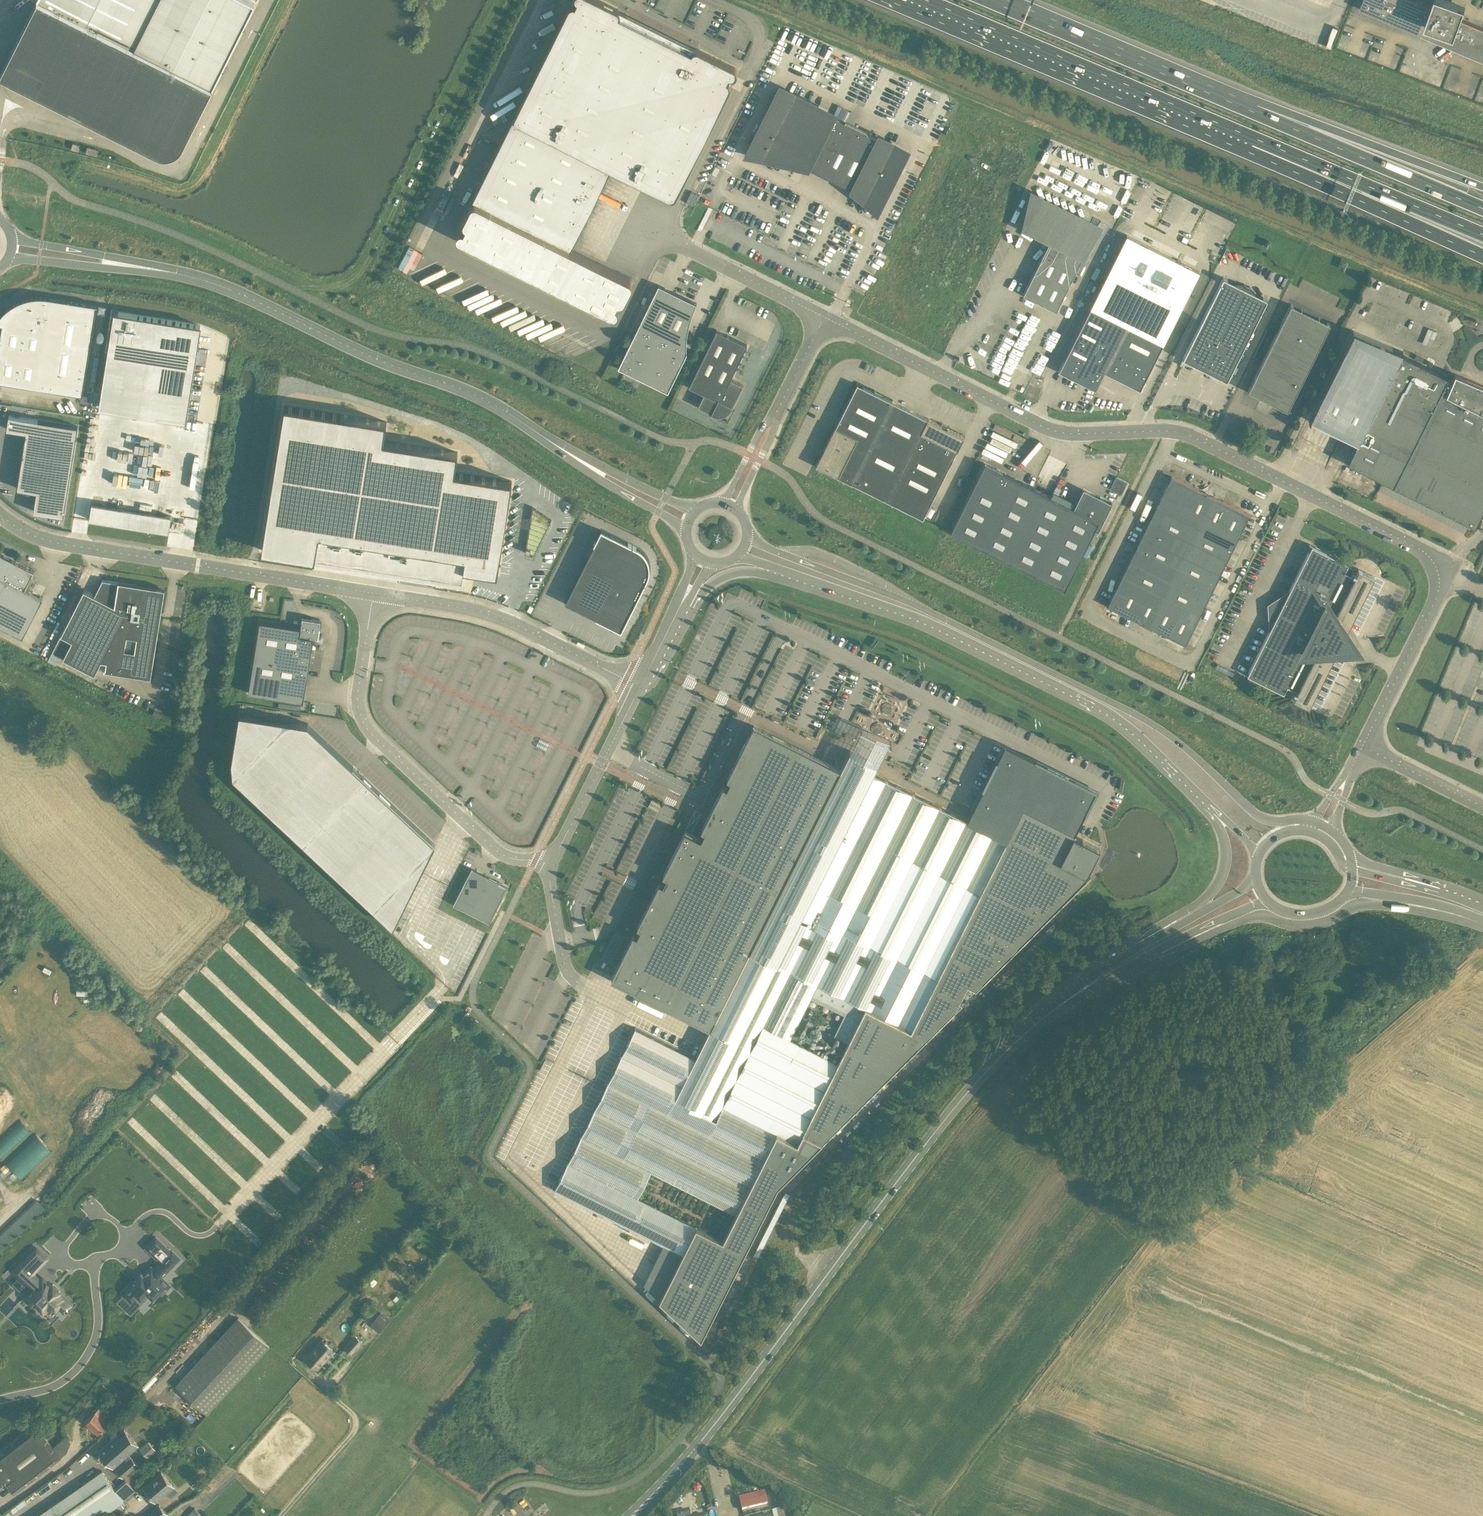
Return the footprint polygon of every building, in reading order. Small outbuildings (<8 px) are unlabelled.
[(14,46),(0,75),(96,123),(158,0),(37,0),(14,46)] [(184,144),(212,87),(254,3),(248,0),(158,0),(96,123),(156,153),(158,154),(162,155),(165,156),(169,155),(172,154),(175,153),(178,151),(181,148),(183,146),(184,144)] [(734,67),(601,0),(571,0),(457,230),(456,231),(456,232),(456,233),(457,234),(457,235),(458,235),(458,236),(459,237),(611,313),(612,313),(613,313),(614,313),(615,313),(616,312),(617,312),(617,311),(618,310),(631,283),(632,283),(632,282),(632,281),(632,280),(632,279),(631,279),(631,278),(630,277),(629,277),(571,248),(611,167),(669,196),(671,197),(673,197),(674,196),(675,196),(675,195),(676,194),(736,73),(737,72),(737,71),(737,70),(736,69),(736,68),(735,67),(734,67)] [(1461,18),(1466,4),(1454,0),(1434,0),(1432,6),(1418,0),(1365,0),(1362,7),(1426,34),(1426,35),(1429,36),(1430,35),(1433,26),(1440,28),(1446,31),(1442,40),(1441,40),(1441,41),(1444,43),(1444,42),(1482,58),(1482,28),(1461,18)] [(876,210),(906,151),(780,88),(748,153),(806,166),(853,190),(876,210)] [(79,150),(81,144),(73,142),(71,148),(79,150)] [(97,155),(99,149),(87,146),(86,152),(97,155)] [(699,195),(691,191),(686,202),(693,206),(699,195)] [(1023,294),(1056,310),(1097,227),(1032,195),(1023,228),(1050,241),(1046,249),(1023,294)] [(1163,343),(1199,270),(1127,234),(1090,307),(1163,343)] [(1183,358),(1227,379),(1267,298),(1223,276),(1183,358)] [(618,367),(668,391),(692,343),(691,342),(690,343),(687,341),(686,340),(687,335),(689,322),(693,310),(696,303),(658,284),(656,289),(618,367)] [(42,295),(40,295),(37,295),(34,296),(32,296),(30,296),(28,297),(24,298),(21,299),(19,301),(17,302),(15,303),(13,304),(10,307),(7,309),(6,312),(4,314),(3,315),(2,317),(1,319),(0,321),(0,329),(1,330),(0,339),(0,381),(83,394),(97,304),(42,295)] [(1330,323),(1291,304),(1248,390),(1287,409),(1330,323)] [(1162,344),(1092,308),(1059,376),(1090,393),(1109,357),(1146,380),(1162,344)] [(104,386),(101,407),(188,421),(189,420),(204,325),(116,312),(104,386)] [(747,344),(716,329),(688,385),(703,393),(697,405),(713,413),(714,412),(716,412),(719,413),(721,412),(723,412),(725,411),(727,410),(729,408),(730,406),(731,407),(743,384),(730,378),(747,344)] [(1307,416),(1310,417),(1359,440),(1348,462),(1474,525),(1482,508),(1482,385),(1454,373),(1452,378),(1401,353),(1351,330),(1307,416)] [(887,500),(921,432),(928,436),(935,422),(928,418),(927,418),(863,386),(854,390),(835,426),(815,465),(851,483),(852,482),(887,500)] [(284,405),(262,549),(315,558),(319,533),(404,547),(402,559),(438,565),(437,574),(463,578),(464,567),(475,569),(497,572),(512,480),(454,471),(457,451),(383,440),(386,421),(284,405)] [(78,425),(9,414),(7,428),(27,431),(18,487),(37,491),(34,510),(64,515),(78,425)] [(921,432),(887,500),(923,518),(956,450),(957,451),(964,436),(935,422),(928,436),(921,432)] [(976,479),(950,531),(1064,588),(1081,554),(1093,530),(1097,532),(1112,502),(1111,502),(1110,503),(1084,490),(1075,508),(985,463),(976,479)] [(1186,644),(1250,514),(1171,475),(1107,605),(1186,644)] [(1121,494),(1127,481),(1116,476),(1110,488),(1121,494)] [(172,515),(92,503),(89,520),(169,532),(172,515)] [(601,529),(565,601),(567,602),(575,606),(595,617),(599,619),(599,618),(606,622),(608,623),(612,625),(611,625),(613,626),(621,629),(631,609),(641,590),(642,586),(643,586),(644,583),(644,582),(645,582),(647,578),(646,578),(647,576),(648,575),(648,573),(648,572),(649,571),(649,570),(649,568),(649,567),(649,566),(649,565),(648,563),(648,562),(648,560),(647,559),(646,557),(646,556),(645,554),(644,554),(643,553),(643,552),(642,551),(641,550),(639,549),(638,548),(637,547),(636,547),(636,546),(632,544),(632,545),(631,545),(632,544),(628,542),(628,543),(601,529)] [(1248,672),(1247,674),(1283,692),(1287,685),(1297,690),(1293,697),(1308,705),(1312,697),(1331,659),(1332,657),(1335,651),(1337,648),(1341,648),(1355,647),(1347,636),(1345,632),(1349,624),(1349,623),(1369,582),(1374,573),(1359,566),(1354,575),(1344,570),(1345,569),(1348,563),(1312,545),(1300,568),(1284,601),(1275,607),(1272,605),(1272,606),(1279,610),(1275,618),(1248,672)] [(23,636),(43,597),(25,588),(34,570),(12,559),(11,561),(0,555),(1,554),(0,553),(0,625),(23,636)] [(84,589),(52,651),(95,673),(98,667),(104,668),(103,670),(151,677),(166,587),(119,580),(118,582),(103,579),(95,594),(84,589)] [(301,627),(260,620),(249,692),(296,700),(298,687),(306,688),(314,637),(318,638),(321,620),(303,617),(301,627)] [(240,712),(232,760),(234,775),(391,923),(393,925),(404,903),(420,872),(420,871),(435,842),(310,725),(308,723),(240,712)] [(633,933),(611,977),(711,1027),(840,768),(753,725),(727,777),(730,779),(727,786),(723,784),(705,821),(701,829),(705,831),(701,838),(685,830),(663,874),(666,876),(663,883),(659,881),(637,926),(640,927),(637,934),(633,933)] [(711,1027),(696,1057),(635,1027),(605,1087),(554,1189),(663,1244),(682,1253),(669,1279),(660,1297),(659,1298),(701,1338),(727,1286),(777,1185),(889,1074),(1062,901),(1091,872),(1090,871),(1088,873),(1086,872),(1099,847),(1074,834),(1074,833),(1075,833),(1076,832),(1076,831),(1081,822),(1091,801),(1097,790),(1005,744),(972,810),(968,819),(873,772),(877,764),(863,757),(849,750),(842,764),(840,768),(711,1027)] [(470,872),(453,904),(480,917),(489,922),(503,895),(502,895),(506,887),(498,883),(499,882),(472,868),(470,872)] [(611,939),(601,959),(611,963),(625,935),(615,930),(611,939)] [(0,1139),(0,1154),(2,1156),(30,1129),(21,1120),(0,1139)] [(36,1133),(7,1162),(22,1178),(52,1150),(36,1133)] [(46,1207),(37,1197),(0,1232),(0,1250),(46,1207)] [(55,1245),(62,1237),(53,1229),(46,1237),(55,1245)] [(156,1236),(146,1246),(161,1261),(154,1268),(151,1266),(143,1274),(141,1273),(135,1280),(136,1281),(124,1294),(131,1301),(125,1307),(126,1309),(131,1313),(144,1299),(149,1293),(153,1297),(159,1291),(162,1293),(171,1284),(162,1276),(180,1257),(172,1249),(171,1250),(156,1236)] [(20,1276),(13,1283),(14,1283),(26,1295),(25,1296),(34,1305),(36,1302),(43,1308),(46,1304),(53,1310),(58,1305),(64,1311),(71,1304),(59,1292),(60,1290),(53,1283),(51,1285),(43,1277),(40,1280),(33,1272),(47,1257),(37,1247),(22,1262),(14,1270),(20,1276)] [(373,1286),(377,1281),(374,1278),(369,1283),(373,1286)] [(370,1325),(380,1333),(390,1320),(380,1312),(370,1325)] [(207,1414),(270,1345),(238,1317),(175,1385),(207,1414)] [(352,1355),(364,1342),(354,1334),(343,1347),(352,1355)] [(317,1367),(333,1349),(322,1339),(306,1358),(317,1367)] [(98,1432),(107,1422),(95,1411),(86,1421),(98,1432)] [(7,1483),(15,1492),(60,1457),(57,1453),(71,1441),(70,1440),(66,1435),(65,1436),(52,1447),(35,1424),(0,1451),(0,1488),(7,1483)] [(127,1474),(138,1465),(128,1454),(138,1445),(124,1429),(99,1450),(113,1467),(124,1457),(126,1460),(115,1469),(123,1478),(127,1474)] [(139,1448),(147,1458),(156,1450),(147,1440),(143,1444),(139,1448)] [(189,1451),(193,1447),(189,1442),(185,1447),(189,1451)] [(34,1515),(103,1515),(112,1510),(121,1504),(124,1502),(123,1501),(123,1500),(114,1487),(102,1470),(66,1494),(34,1515)] [(167,1492),(173,1486),(161,1472),(144,1487),(155,1500),(166,1491),(167,1492)] [(197,1480),(192,1484),(193,1486),(197,1490),(202,1486),(197,1480)] [(766,1493),(740,1500),(743,1512),(769,1506),(766,1493)] [(776,1507),(782,1505),(780,1495),(773,1496),(776,1507)] [(121,1504),(112,1510),(115,1514),(118,1512),(124,1508),(121,1504)] [(168,1514),(164,1510),(159,1504),(145,1515),(166,1515),(168,1514)] [(670,1506),(664,1511),(665,1515),(672,1515),(670,1506)] [(194,1508),(187,1514),(189,1515),(203,1515),(201,1514),(194,1508)] [(783,1508),(776,1509),(778,1515),(785,1515),(783,1508)]
